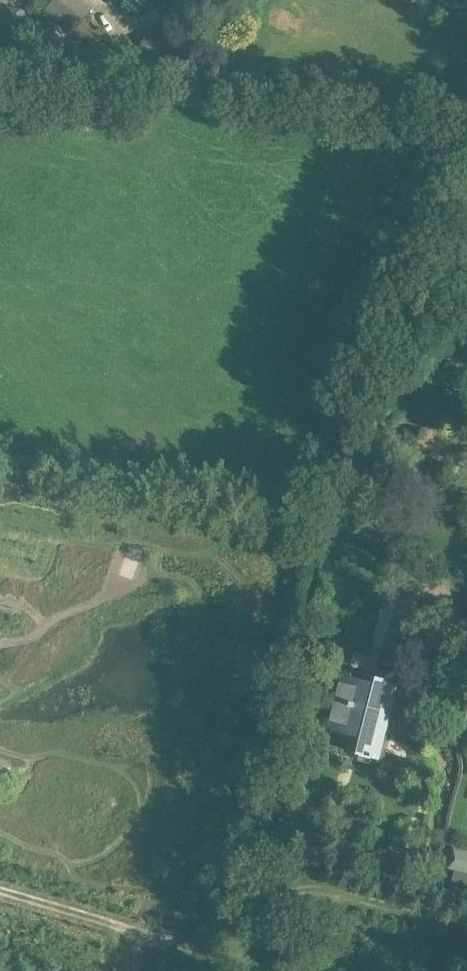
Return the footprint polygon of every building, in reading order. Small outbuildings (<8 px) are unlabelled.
[(90,14),(79,6),(82,1),(81,0),(56,0),(47,12),(82,39),(91,28),(83,22),(90,14)] [(0,28),(0,46),(12,48),(16,31),(0,28)] [(140,56),(187,71),(193,51),(148,36),(140,56)] [(193,79),(209,80),(210,70),(194,69),(193,79)] [(401,681),(378,675),(376,682),(341,673),(327,725),(349,731),(351,725),(363,728),(359,744),(370,747),(368,755),(380,758),(401,681)] [(454,848),(448,869),(455,871),(454,873),(456,873),(450,892),(466,897),(466,851),(454,848)]
